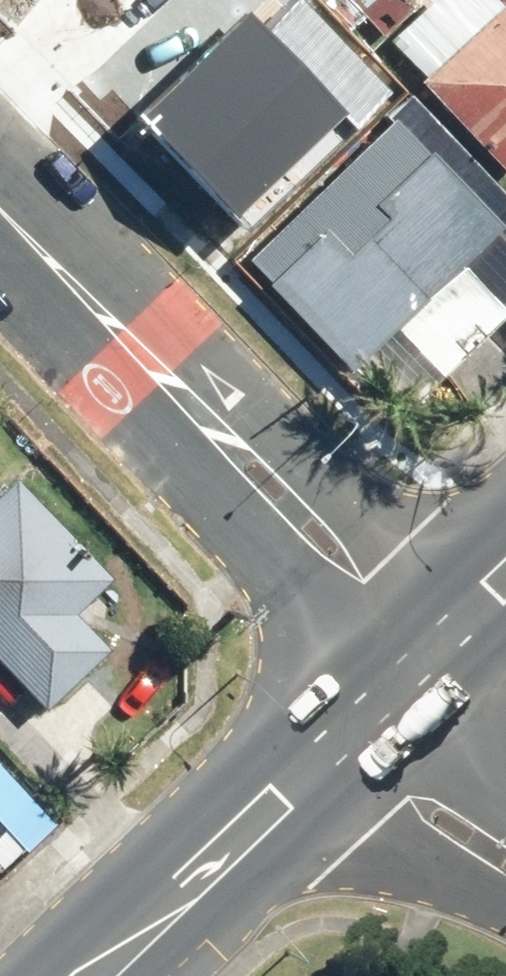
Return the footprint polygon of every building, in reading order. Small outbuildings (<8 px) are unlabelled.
[(369,69),(305,0),(279,0),(143,127),(219,209),(369,69)] [(441,66),(505,151),(505,17),(441,66)] [(403,116),(240,264),(345,379),(505,233),(505,228),(403,116)] [(0,497),(0,655),(21,676),(109,589),(8,488),(0,497)]
